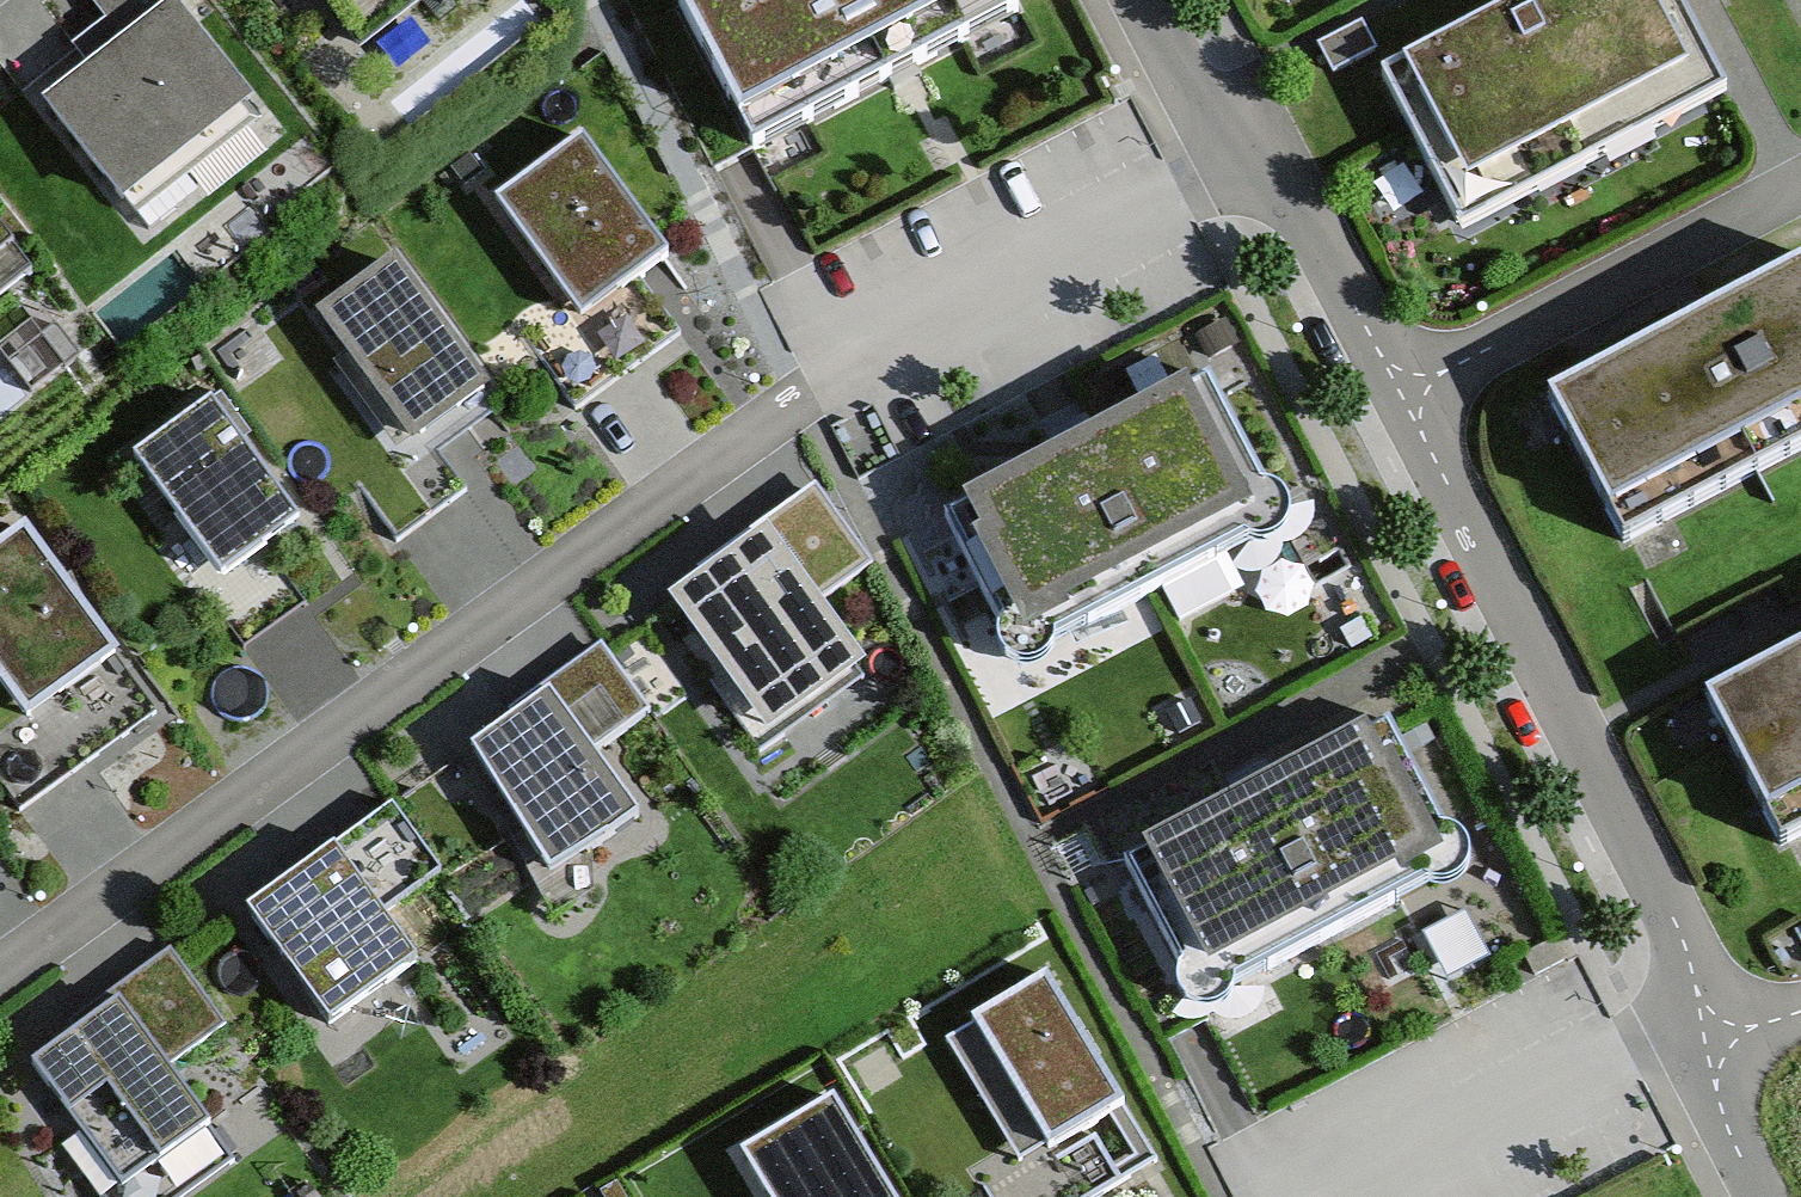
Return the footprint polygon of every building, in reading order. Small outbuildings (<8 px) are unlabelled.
[(36,106),(112,206),(241,107),(159,0),(81,0),(115,45),(36,106)] [(359,42),(412,0),(326,0),(359,42)] [(687,13),(743,121),(976,0),(712,0),(687,13)] [(1380,91),(1461,243),(1722,105),(1666,0),(1553,0),(1380,91)] [(570,151),(486,209),(562,317),(524,344),(577,420),(681,348),(635,283),(654,270),(570,151)] [(394,262),(315,319),(344,358),(333,367),(396,454),(406,447),(410,453),(491,394),(394,262)] [(1553,419),(1632,564),(1800,472),(1800,284),(1553,419)] [(1212,395),(965,516),(1039,665),(1286,544),(1212,395)] [(203,411),(120,464),(229,632),(287,595),(260,553),(285,537),(203,411)] [(872,568),(815,488),(698,571),(704,580),(668,605),(769,745),(867,676),(818,606),(872,568)] [(0,543),(0,694),(26,730),(111,670),(14,533),(0,543)] [(651,718),(602,648),(509,713),(516,723),(472,756),(550,885),(638,828),(591,760),(651,718)] [(1700,719),(1777,861),(1800,848),(1800,664),(1700,719)] [(1389,738),(1128,866),(1196,1005),(1457,877),(1389,738)] [(440,879),(392,813),(246,917),(330,1034),(417,972),(381,922),(440,879)] [(1116,1112),(1044,989),(978,1028),(1051,1151),(1116,1112)] [(203,1133),(118,1016),(38,1073),(123,1191),(203,1133)] [(834,1105),(749,1155),(741,1159),(763,1196),(887,1196),(834,1105)]
